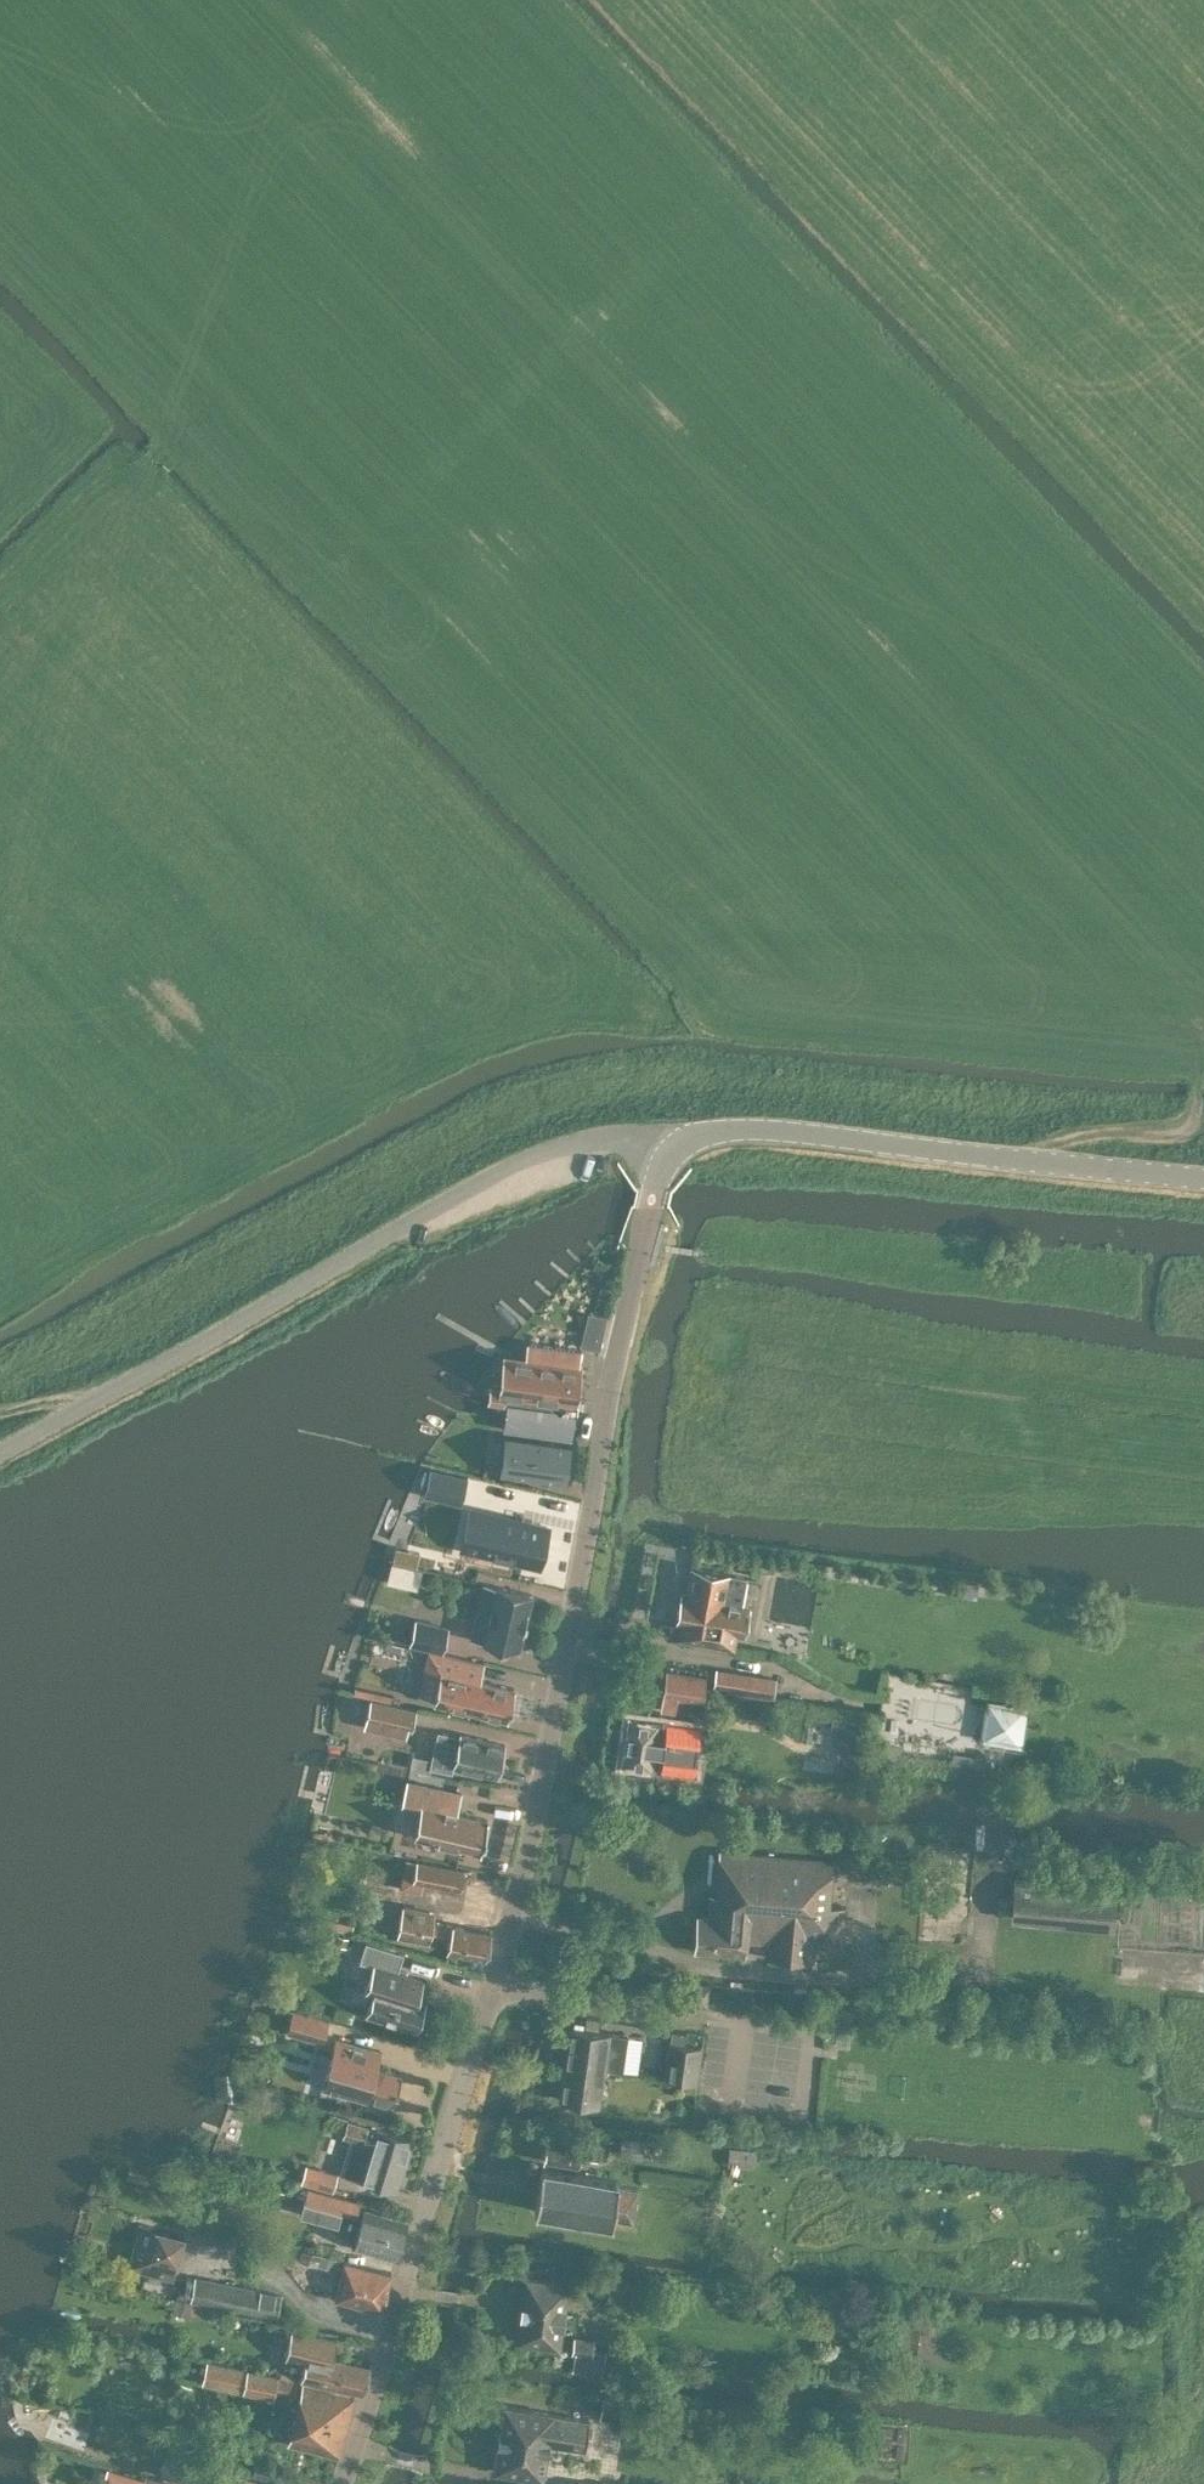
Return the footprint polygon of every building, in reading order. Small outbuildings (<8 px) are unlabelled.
[(607,1332),(612,1306),(601,1304),(595,1329),(607,1332)] [(490,1381),(487,1397),(506,1399),(576,1410),(577,1400),(574,1400),(581,1352),(526,1344),(523,1370),(507,1368),(505,1383),(490,1381)] [(576,1410),(506,1399),(502,1425),(573,1436),(576,1410)] [(503,1432),(503,1434),(508,1434),(503,1471),(498,1470),(498,1471),(565,1481),(571,1442),(503,1432)] [(429,1465),(422,1491),(460,1501),(467,1475),(429,1465)] [(471,1507),(462,1545),(538,1563),(547,1525),(471,1507)] [(407,1547),(403,1561),(416,1564),(419,1550),(407,1547)] [(749,1604),(741,1603),(746,1575),(691,1565),(686,1593),(680,1591),(675,1621),(680,1622),(677,1636),(716,1644),(716,1642),(734,1645),(736,1632),(744,1633),(749,1604)] [(470,1636),(482,1638),(518,1647),(532,1590),(496,1582),(484,1579),(470,1636)] [(409,1640),(442,1648),(448,1624),(415,1616),(409,1640)] [(484,1660),(428,1647),(418,1691),(434,1695),(433,1699),(506,1716),(514,1685),(480,1677),(484,1660)] [(660,1705),(675,1707),(676,1695),(701,1698),(705,1673),(666,1667),(660,1705)] [(713,1687),(760,1694),(772,1696),(775,1676),(716,1667),(713,1687)] [(919,1688),(919,1706),(946,1707),(946,1689),(919,1688)] [(415,1706),(370,1696),(363,1722),(405,1732),(407,1725),(411,1725),(415,1706)] [(1026,1702),(985,1696),(980,1738),(1020,1743),(1026,1702)] [(629,1714),(622,1762),(652,1766),(654,1752),(661,1753),(663,1739),(656,1738),(659,1718),(629,1714)] [(431,1756),(429,1764),(430,1764),(450,1769),(452,1764),(497,1774),(504,1742),(459,1731),(459,1734),(437,1729),(431,1756)] [(487,1816),(456,1809),(460,1790),(406,1777),(400,1801),(419,1806),(413,1832),(479,1847),(487,1816)] [(841,1947),(845,1904),(828,1903),(832,1859),(718,1849),(714,1893),(709,1892),(707,1915),(696,1914),(693,1949),(744,1954),(746,1939),(766,1941),(765,1955),(812,1960),(813,1945),(841,1947)] [(421,1860),(418,1877),(460,1884),(463,1866),(421,1860)] [(1010,1915),(1108,1923),(1113,1924),(1116,1882),(1013,1873),(1010,1915)] [(1173,1917),(1193,1918),(1193,1899),(1174,1898),(1173,1917)] [(429,1938),(430,1933),(449,1937),(447,1948),(485,1955),(490,1930),(433,1919),(435,1909),(402,1903),(397,1932),(429,1938)] [(359,1959),(373,1963),(364,1990),(372,1992),(366,2011),(415,2027),(424,1999),(415,1996),(421,1977),(397,1969),(402,1951),(365,1939),(359,1959)] [(286,2029),(321,2039),(327,2018),(292,2007),(286,2029)] [(569,2024),(564,2062),(603,2066),(608,2030),(569,2024)] [(311,2079),(366,2095),(367,2092),(392,2100),(400,2072),(375,2064),(379,2048),(335,2035),(331,2051),(320,2048),(311,2079)] [(679,2079),(684,2042),(669,2040),(664,2076),(679,2079)] [(684,2042),(679,2079),(695,2081),(700,2045),(684,2042)] [(597,2102),(603,2066),(564,2062),(559,2097),(597,2102)] [(340,2170),(360,2176),(393,2186),(402,2157),(404,2158),(411,2137),(375,2126),(375,2127),(347,2119),(343,2133),(351,2135),(340,2170)] [(547,2134),(543,2157),(578,2163),(580,2151),(597,2153),(599,2141),(547,2134)] [(621,2136),(620,2152),(642,2154),(644,2137),(621,2136)] [(755,2147),(730,2144),(728,2161),(753,2164),(755,2147)] [(336,2171),(305,2163),(300,2179),(331,2187),(336,2171)] [(537,2186),(534,2208),(540,2209),(611,2220),(612,2215),(631,2218),(636,2186),(617,2183),(618,2178),(541,2165),(537,2186)] [(337,2219),(340,2208),(360,2214),(352,2243),(394,2255),(404,2218),(358,2205),(359,2199),(343,2196),(306,2185),(299,2208),(337,2219)] [(139,2220),(127,2264),(171,2276),(183,2232),(139,2220)] [(341,2268),(334,2296),(382,2307),(390,2270),(290,2247),(288,2255),(341,2268)] [(203,2301),(275,2316),(280,2293),(208,2277),(195,2273),(189,2298),(203,2301)] [(524,2276),(515,2338),(558,2345),(568,2283),(524,2276)] [(173,2309),(186,2311),(197,2314),(199,2301),(176,2297),(173,2309)] [(362,2391),(369,2364),(331,2356),(335,2337),(290,2327),(284,2355),(303,2359),(300,2377),(362,2391)] [(571,2368),(599,2372),(603,2348),(592,2346),(593,2336),(574,2333),(571,2348),(574,2349),(571,2368)] [(275,2389),(298,2394),(296,2401),(287,2440),(339,2453),(354,2392),(277,2374),(208,2359),(204,2380),(273,2395),(275,2389)] [(604,2396),(602,2415),(619,2416),(621,2398),(604,2396)] [(504,2403),(493,2469),(543,2477),(548,2440),(584,2446),(589,2418),(553,2412),(554,2411),(504,2403)] [(199,2459),(220,2465),(223,2452),(202,2446),(199,2459)] [(272,2482),(224,2468),(224,2469),(185,2457),(178,2480),(190,2483),(217,2483),(219,2479),(236,2483),(278,2483),(272,2482)] [(123,2483),(152,2483),(142,2481),(143,2476),(106,2463),(101,2477),(123,2483)]
